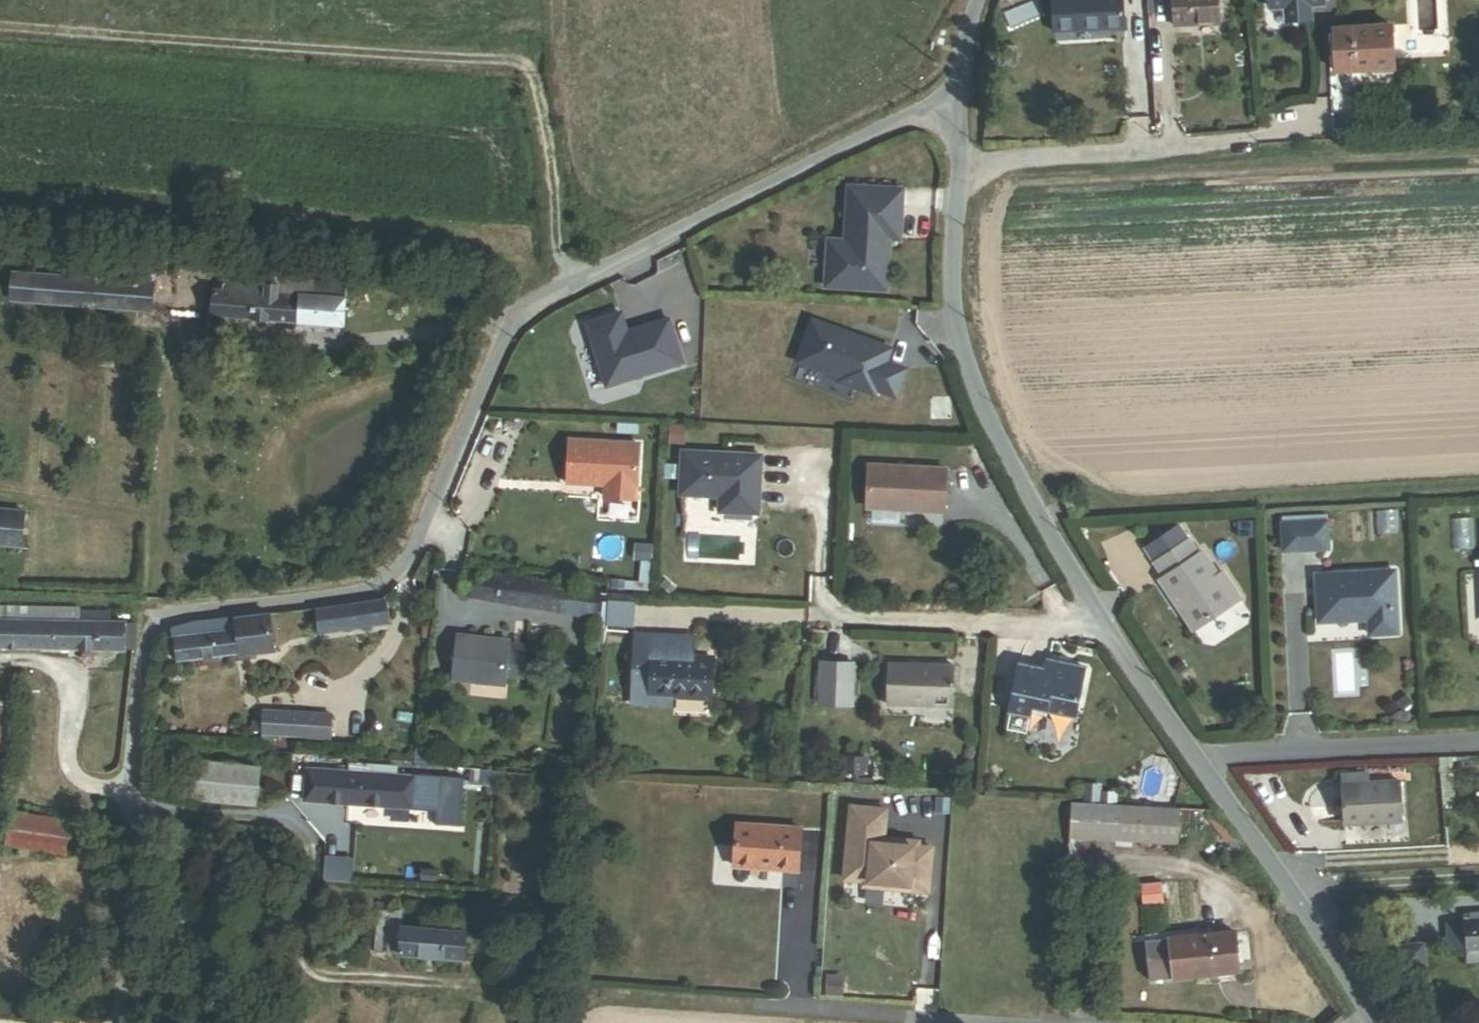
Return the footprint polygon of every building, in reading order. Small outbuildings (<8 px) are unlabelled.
[(1127,30),(1126,0),(1051,0),(1053,34),(1127,30)] [(1220,26),(1219,0),(1173,0),(1175,29),(1220,26)] [(1325,10),(1324,0),(1269,0),(1270,14),(1288,13),(1288,24),(1312,22),(1311,10),(1325,10)] [(1337,73),(1392,71),(1390,29),(1335,31),(1337,73)] [(900,249),(902,207),(848,205),(845,260),(828,259),(826,307),(887,309),(889,259),(890,248),(900,249)] [(900,259),(900,249),(890,248),(889,259),(900,259)] [(9,303),(153,316),(158,254),(142,253),(139,284),(12,273),(9,303)] [(210,319),(343,332),(348,282),(282,276),(283,271),(266,270),(264,284),(222,280),(221,293),(213,292),(210,319)] [(617,313),(586,325),(606,387),(685,366),(669,318),(626,328),(617,313)] [(891,362),(813,334),(798,376),(840,391),(838,395),(874,408),(876,404),(896,411),(906,382),(886,375),(891,362)] [(637,513),(640,457),(570,453),(568,497),(605,499),(604,511),(637,513)] [(759,527),(762,469),(683,464),(680,508),(720,510),(719,525),(759,527)] [(869,521),(946,526),(948,482),(871,477),(869,521)] [(1081,508),(1071,492),(1062,498),(1072,514),(1081,508)] [(23,549),(26,515),(0,512),(0,547),(23,549)] [(1325,521),(1282,524),(1284,551),(1327,549),(1325,521)] [(1218,576),(1203,553),(1198,556),(1188,541),(1154,563),(1164,578),(1160,580),(1192,630),(1239,598),(1223,573),(1218,576)] [(597,623),(602,592),(467,570),(462,601),(597,623)] [(1397,633),(1393,571),(1315,576),(1318,622),(1368,619),(1369,634),(1397,633)] [(320,636),(392,627),(389,601),(317,610),(320,636)] [(136,655),(137,628),(126,627),(126,623),(109,623),(110,616),(80,615),(80,611),(0,609),(0,651),(136,655)] [(270,616),(237,620),(242,656),(242,657),(275,653),(270,616)] [(177,665),(242,656),(237,620),(195,626),(196,637),(173,640),(177,665)] [(524,683),(528,655),(511,653),(512,643),(459,636),(453,683),(507,690),(508,681),(524,683)] [(671,696),(709,698),(711,660),(695,659),(674,658),(675,639),(638,636),(634,694),(671,696)] [(674,658),(695,659),(696,640),(675,639),(674,658)] [(851,663),(821,662),(820,704),(850,705),(851,663)] [(1038,714),(1081,722),(1091,673),(1053,666),(1052,673),(1027,668),(1017,717),(1036,721),(1038,714)] [(890,707),(956,711),(958,673),(892,669),(890,707)] [(634,708),(670,710),(671,696),(634,694),(634,708)] [(13,756),(16,707),(0,706),(0,755),(13,756)] [(273,738),(331,745),(334,719),(264,711),(263,725),(254,724),(252,735),(261,736),(260,745),(273,746),(273,738)] [(195,796),(258,804),(262,768),(199,760),(195,796)] [(1340,822),(1397,819),(1395,780),(1364,782),(1364,769),(1340,770),(1341,782),(1337,782),(1340,822)] [(414,813),(441,815),(443,779),(416,777),(416,780),(308,773),(305,804),(414,812),(414,813)] [(885,809),(849,806),(841,879),(862,890),(929,894),(930,849),(884,835),(885,809)] [(1170,813),(1060,806),(1058,839),(1168,847),(1170,813)] [(8,848),(64,856),(69,824),(13,815),(8,848)] [(803,837),(739,832),(736,874),(800,879),(803,837)] [(1478,923),(1478,913),(1470,913),(1470,923),(1478,923)] [(397,958),(465,965),(468,934),(402,927),(403,916),(380,914),(376,955),(397,957),(397,958)] [(1470,923),(1463,924),(1465,961),(1478,961),(1478,923),(1470,923)] [(1167,975),(1230,970),(1227,924),(1163,929),(1167,975)]
